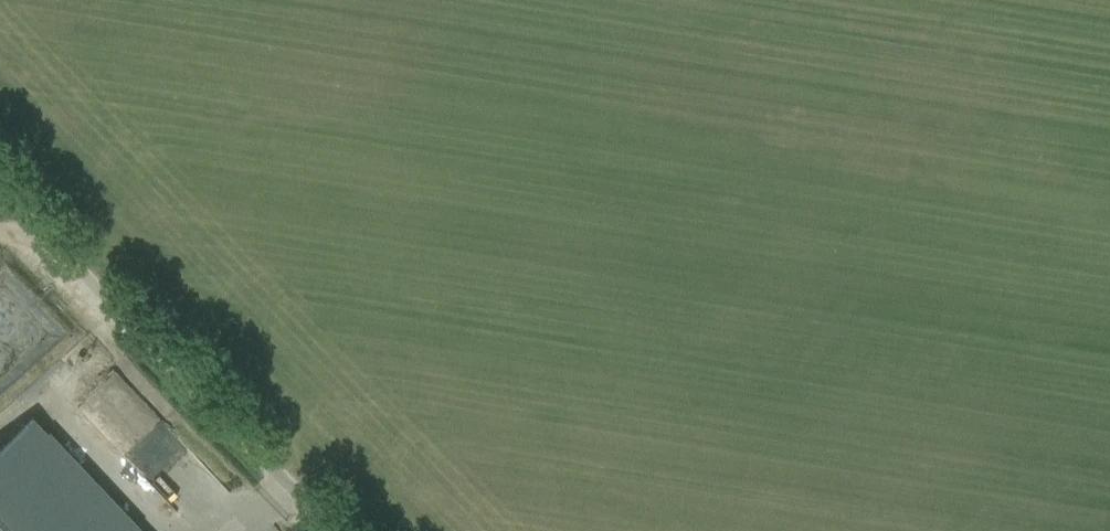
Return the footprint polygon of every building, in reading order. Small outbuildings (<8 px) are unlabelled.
[(33,422),(0,453),(0,530),(136,530),(33,422)] [(187,463),(186,447),(164,448),(164,464),(187,463)]
